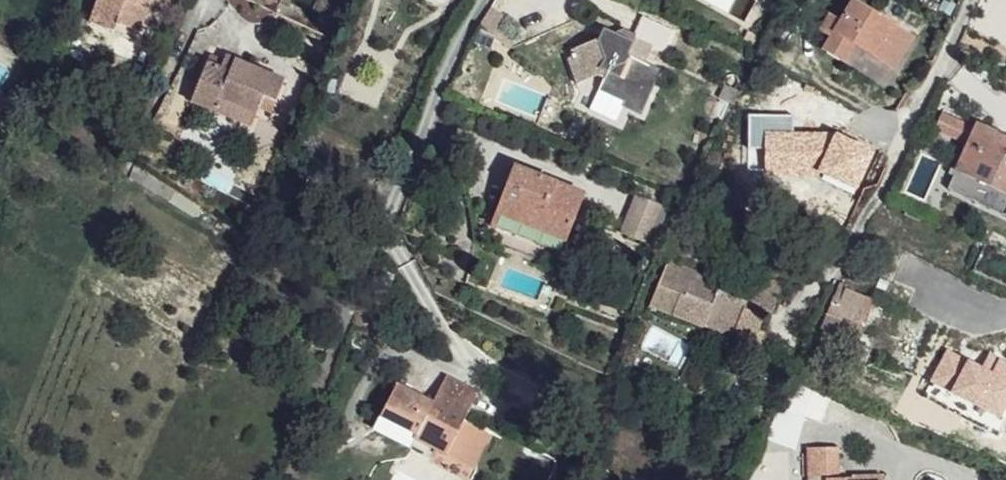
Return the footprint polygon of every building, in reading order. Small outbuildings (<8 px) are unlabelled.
[(141,0),(95,0),(88,21),(115,32),(119,23),(137,30),(147,7),(139,4),(141,0)] [(914,37),(855,2),(825,52),(844,65),(856,46),(895,69),(914,37)] [(620,29),(606,33),(583,82),(586,84),(593,73),(599,77),(612,52),(641,64),(649,49),(663,55),(672,32),(639,17),(631,35),(620,29)] [(137,30),(119,23),(115,32),(135,40),(137,30)] [(577,81),(583,82),(606,33),(598,29),(594,38),(558,52),(570,82),(577,81)] [(641,64),(612,52),(599,77),(594,88),(622,101),(618,108),(636,116),(657,71),(641,64)] [(222,54),(218,65),(278,86),(283,77),(222,54)] [(206,61),(204,65),(212,69),(208,80),(199,76),(188,105),(246,129),(253,110),(258,96),(272,102),(278,86),(218,65),(216,68),(206,61)] [(204,65),(196,62),(191,74),(199,76),(208,80),(212,69),(204,65)] [(599,77),(593,73),(586,84),(594,88),(599,77)] [(272,102),(258,96),(253,110),(268,116),(272,102)] [(856,194),(879,152),(839,131),(797,133),(795,114),(748,115),(748,171),(768,169),(769,178),(815,174),(856,194)] [(993,145),(998,135),(978,126),(954,182),(979,194),(984,185),(1005,196),(1005,152),(993,145)] [(998,135),(993,145),(1005,152),(1005,139),(998,135)] [(584,193),(517,167),(498,213),(567,240),(584,193)] [(984,185),(979,194),(954,182),(948,193),(1005,220),(1005,218),(1005,196),(984,185)] [(662,206),(636,197),(619,235),(648,246),(662,206)] [(698,273),(670,260),(651,306),(759,352),(765,337),(758,334),(764,321),(759,319),(761,314),(772,318),(785,289),(757,277),(751,292),(737,287),(734,297),(715,289),(720,280),(698,269),(698,273)] [(839,307),(832,304),(828,315),(862,330),(873,303),(846,291),(839,307)] [(449,377),(444,386),(476,404),(481,394),(449,377)] [(435,402),(401,384),(383,417),(419,437),(416,443),(448,458),(476,404),(444,386),(435,402)] [(419,437),(383,417),(375,430),(412,450),(416,443),(419,437)] [(801,449),(801,479),(878,479),(877,473),(848,474),(849,478),(834,479),(831,448),(801,449)]
